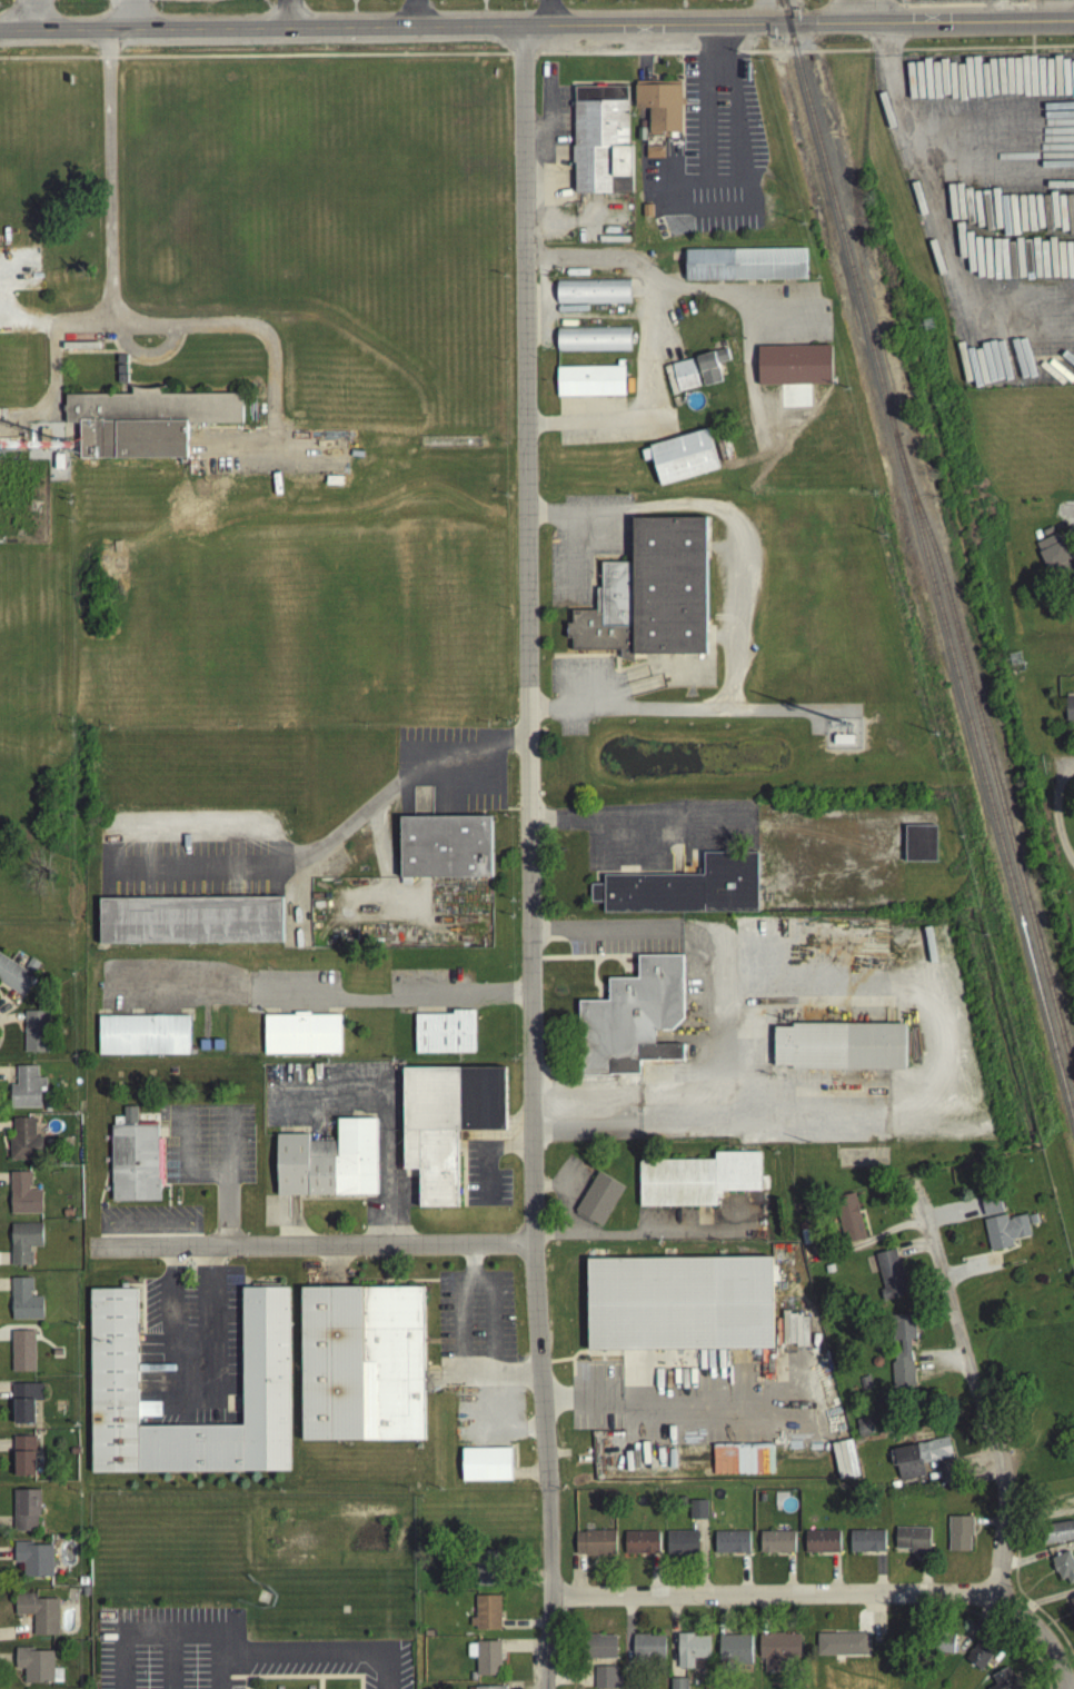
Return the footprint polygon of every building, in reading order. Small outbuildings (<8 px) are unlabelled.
[(635,86),(679,87),(679,90),(680,90),(679,138),(676,138),(676,142),(660,142),(660,139),(649,139),(645,139),(645,110),(634,110),(634,90),(635,90),(635,86)] [(573,167),(571,167),(571,150),(574,150),(573,92),(626,91),(626,150),(632,150),(632,197),(595,198),(574,198),(573,167)] [(645,163),(645,152),(663,152),(663,163),(645,163)] [(640,210),(652,210),(652,222),(640,222),(640,210)] [(684,286),(684,255),(804,254),(805,285),(684,286)] [(556,285),(628,284),(628,308),(556,309),(556,285)] [(628,330),(629,356),(556,358),(556,332),(628,330)] [(757,374),(757,351),(828,350),(829,390),(757,390),(756,390),(755,374),(757,374)] [(713,356),(725,352),(728,365),(716,368),(720,386),(703,391),(694,361),(713,356)] [(669,369),(690,364),(697,391),(677,397),(669,369)] [(616,371),(616,366),(623,366),(623,371),(624,400),(556,401),(555,372),(616,371)] [(663,371),(668,369),(676,398),(670,400),(663,371)] [(135,391),(135,386),(161,387),(161,391),(243,390),(243,420),(189,420),(189,455),(82,456),(81,419),(67,419),(67,409),(64,409),(66,408),(66,403),(67,403),(67,391),(118,391),(135,391)] [(44,448),(49,448),(49,445),(52,445),(52,443),(53,443),(53,440),(52,439),(52,426),(43,426),(42,446),(44,446),(44,448)] [(652,464),(643,467),(639,456),(648,453),(648,451),(706,434),(718,473),(660,490),(652,464)] [(720,467),(712,440),(724,436),(734,463),(720,467)] [(57,466),(66,466),(66,455),(66,451),(57,451),(57,466)] [(570,642),(567,642),(567,627),(570,627),(570,616),(596,616),(595,594),(599,594),(599,568),(632,568),(632,545),(632,523),(705,523),(705,564),(706,626),(706,659),(633,660),(633,664),(633,668),(619,663),(619,655),(570,656),(570,642)] [(1073,569),(1060,544),(1056,537),(1033,548),(1050,582),(1073,569)] [(1073,726),(1073,702),(1064,703),(1064,726),(1073,726)] [(399,883),(399,823),(412,823),(421,823),(430,822),(466,822),(490,822),(491,882),(490,882),(432,883),(424,883),(399,883)] [(904,866),(904,831),(936,831),(935,867),(904,866)] [(603,890),(603,881),(703,881),(703,858),(756,858),(756,917),(680,917),(603,917),(603,906),(589,906),(589,890),(593,890),(603,890)] [(99,948),(99,903),(282,902),(282,947),(99,948)] [(16,997),(0,987),(0,959),(34,982),(21,1001),(16,997)] [(654,1035),(654,1050),(683,1050),(683,1066),(638,1066),(639,1080),(609,1080),(609,1081),(577,1081),(576,1006),(607,1006),(607,984),(637,984),(637,961),(680,961),(682,961),(683,1023),(670,1035),(654,1035)] [(451,1020),(451,1015),(474,1015),(474,1059),(414,1059),(414,1020),(451,1020)] [(23,1057),(23,1022),(23,1016),(47,1016),(47,1057),(23,1057)] [(294,1021),(294,1017),(301,1017),(309,1017),(309,1021),(339,1020),(340,1059),(301,1060),(263,1060),(263,1021),(294,1021)] [(98,1060),(97,1022),(188,1021),(189,1059),(98,1060)] [(792,1070),(773,1070),(772,1032),(792,1032),(792,1030),(905,1029),(905,1075),(792,1076),(792,1070)] [(199,1055),(199,1045),(208,1045),(208,1055),(199,1055)] [(212,1045),(221,1045),(221,1055),(212,1055),(212,1045)] [(39,1092),(40,1112),(39,1112),(9,1113),(9,1090),(16,1089),(16,1079),(16,1071),(29,1071),(37,1071),(37,1083),(44,1083),(44,1092),(39,1092)] [(402,1073),(505,1072),(505,1135),(456,1135),(456,1141),(456,1212),(419,1212),(419,1211),(418,1174),(402,1174),(402,1154),(402,1073)] [(110,1131),(122,1131),(122,1112),(136,1112),(136,1131),(156,1131),(157,1184),(159,1184),(159,1191),(159,1205),(111,1206),(110,1131)] [(33,1143),(40,1143),(40,1164),(34,1164),(34,1165),(30,1165),(9,1165),(9,1140),(12,1140),(12,1131),(12,1123),(27,1123),(33,1123),(33,1143)] [(276,1140),(307,1140),(307,1162),(338,1162),(337,1124),(375,1124),(376,1200),(374,1200),(297,1201),(292,1201),(287,1201),(277,1201),(276,1140)] [(713,1165),(713,1158),(759,1158),(759,1194),(759,1195),(720,1195),(720,1203),(715,1203),(715,1211),(639,1212),(638,1165),(713,1165)] [(968,1190),(965,1175),(951,1178),(953,1193),(968,1190)] [(574,1215),(600,1231),(624,1192),(597,1176),(574,1215)] [(29,1195),(40,1195),(40,1219),(39,1219),(9,1219),(9,1183),(9,1178),(28,1178),(29,1195)] [(865,1244),(854,1198),(833,1202),(843,1249),(865,1244)] [(978,1202),(997,1198),(1002,1216),(983,1221),(981,1212),(978,1202)] [(987,1258),(1015,1251),(1013,1243),(1028,1240),(1024,1220),(1006,1223),(1005,1218),(981,1223),(987,1258)] [(10,1271),(10,1263),(10,1229),(39,1229),(41,1229),(41,1252),(28,1252),(29,1256),(31,1256),(31,1271),(22,1271),(10,1271)] [(906,1301),(895,1258),(894,1253),(873,1259),(882,1293),(878,1294),(882,1307),(906,1301)] [(587,1355),(586,1264),(770,1262),(772,1262),(772,1354),(756,1354),(726,1354),(696,1354),(587,1355)] [(11,1298),(9,1298),(9,1289),(9,1283),(31,1283),(31,1298),(29,1298),(29,1301),(41,1301),(42,1324),(11,1325),(11,1298)] [(301,1293),(334,1293),(422,1292),(424,1382),(424,1445),(302,1445),(301,1293)] [(89,1293),(137,1293),(137,1341),(138,1397),(90,1398),(89,1293)] [(240,1293),(242,1293),(288,1293),(290,1477),(242,1477),(242,1429),(241,1418),(241,1400),(240,1293)] [(782,1351),(807,1351),(807,1319),(782,1320),(782,1351)] [(913,1321),(888,1323),(892,1347),(897,1345),(898,1357),(892,1358),(893,1365),(889,1368),(892,1398),(914,1395),(912,1365),(909,1365),(908,1345),(915,1344),(913,1321)] [(10,1378),(9,1343),(9,1335),(32,1335),(33,1378),(31,1378),(10,1378)] [(33,1405),(33,1429),(12,1429),(12,1403),(11,1403),(11,1395),(11,1389),(12,1389),(42,1389),(42,1405),(33,1405)] [(90,1398),(90,1478),(138,1478),(138,1430),(138,1397),(90,1398)] [(870,1422),(855,1425),(858,1442),(873,1439),(870,1422)] [(138,1430),(138,1478),(242,1477),(242,1429),(229,1429),(173,1430),(138,1430)] [(13,1481),(12,1449),(12,1441),(32,1441),(33,1441),(34,1481),(32,1481),(13,1481)] [(951,1462),(946,1442),(891,1453),(898,1487),(926,1480),(923,1469),(951,1462)] [(830,1449),(838,1485),(858,1480),(851,1445),(830,1449)] [(773,1479),(773,1450),(736,1450),(736,1480),(773,1479)] [(461,1487),(460,1454),(488,1453),(508,1453),(509,1453),(510,1478),(510,1486),(461,1487)] [(37,1496),(38,1496),(39,1520),(37,1520),(37,1537),(12,1537),(12,1529),(12,1496),(37,1494),(37,1496)] [(688,1524),(700,1524),(705,1524),(705,1506),(688,1506),(688,1524)] [(946,1556),(968,1556),(968,1540),(972,1540),(972,1524),(972,1520),(946,1520),(946,1556)] [(1073,1543),(1073,1539),(1073,1525),(1037,1529),(1040,1548),(1073,1543)] [(893,1554),(908,1554),(908,1557),(925,1557),(928,1557),(928,1532),(894,1532),(893,1554)] [(575,1560),(584,1560),(584,1561),(615,1560),(615,1534),(583,1536),(583,1538),(575,1538),(575,1560)] [(883,1534),(848,1534),(848,1557),(878,1557),(883,1557),(883,1534)] [(697,1536),(666,1536),(666,1559),(697,1559),(697,1536)] [(837,1536),(804,1536),(804,1558),(835,1558),(837,1558),(837,1536)] [(657,1537),(623,1537),(623,1559),(657,1559),(657,1537)] [(713,1537),(713,1558),(743,1558),(747,1558),(747,1537),(713,1537)] [(793,1537),(758,1537),(758,1559),(788,1559),(793,1559),(793,1537)] [(22,1567),(13,1567),(13,1559),(13,1547),(28,1547),(28,1550),(49,1550),(51,1550),(51,1582),(49,1582),(22,1582),(22,1567)] [(476,1590),(500,1590),(500,1584),(500,1554),(476,1554),(476,1590)] [(1067,1556),(1050,1563),(1052,1569),(1051,1570),(1053,1576),(1054,1578),(1055,1577),(1060,1586),(1065,1582),(1067,1589),(1073,1586),(1073,1571),(1067,1556)] [(34,1603),(57,1603),(58,1640),(51,1640),(31,1640),(31,1635),(31,1620),(13,1620),(13,1598),(34,1598),(34,1603)] [(498,1636),(498,1629),(498,1600),(473,1600),(473,1623),(468,1623),(468,1631),(473,1631),(473,1636),(498,1636)] [(815,1659),(866,1659),(866,1637),(815,1637),(815,1659)] [(758,1640),(758,1662),(763,1662),(763,1678),(784,1678),(784,1662),(798,1662),(798,1640),(783,1640),(783,1638),(767,1638),(767,1640),(758,1640)] [(614,1663),(614,1641),(598,1641),(598,1639),(584,1639),(584,1663),(614,1663)] [(664,1639),(632,1639),(632,1662),(664,1662),(664,1639)] [(708,1641),(693,1641),(693,1639),(676,1639),(676,1673),(693,1673),(693,1663),(708,1663),(708,1641)] [(953,1639),(928,1639),(928,1657),(953,1657),(953,1639)] [(750,1669),(750,1640),(717,1640),(717,1669),(750,1669)] [(963,1663),(978,1676),(995,1657),(978,1643),(963,1663)] [(498,1646),(475,1646),(475,1648),(466,1648),(466,1662),(475,1662),(475,1680),(499,1680),(498,1651),(498,1646)] [(22,1673),(13,1673),(13,1663),(13,1652),(33,1652),(33,1656),(50,1656),(52,1656),(52,1688),(22,1688),(22,1673)] [(619,1670),(594,1671),(594,1683),(594,1688),(620,1688),(619,1670)] [(1007,1670),(991,1680),(995,1688),(1019,1688),(1007,1670)]
